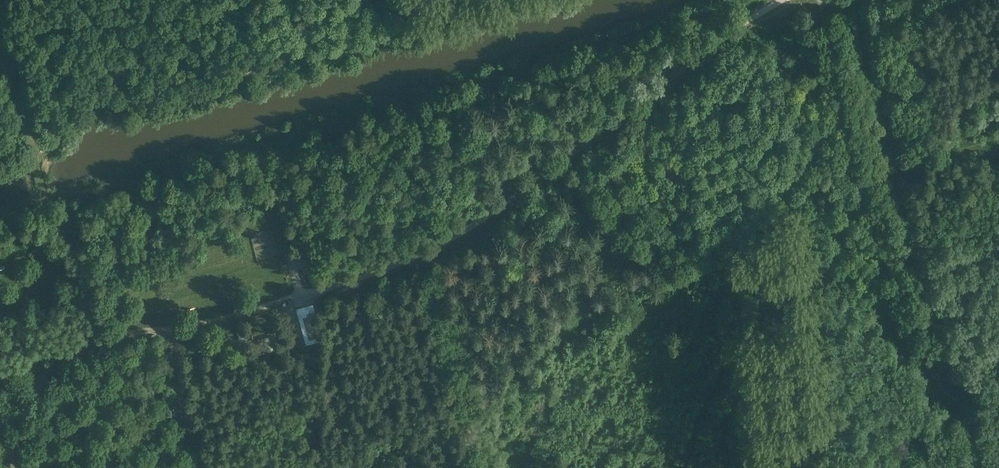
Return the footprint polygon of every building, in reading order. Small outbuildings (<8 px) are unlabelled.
[(296,259),(299,267),(307,265),(304,256),(296,259)]
